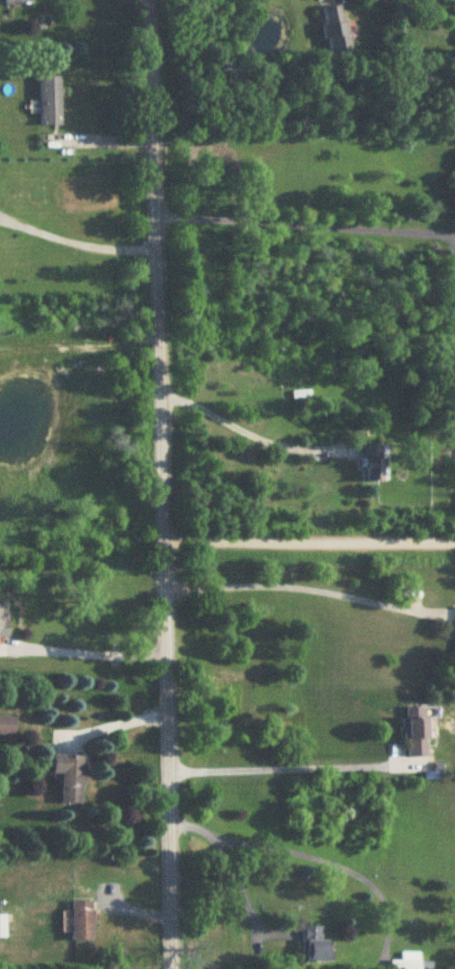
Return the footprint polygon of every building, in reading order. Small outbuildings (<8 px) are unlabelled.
[(352,55),(344,6),(322,10),(330,59),(352,55)] [(61,78),(40,78),(40,126),(61,126),(61,78)] [(360,483),(387,483),(387,447),(360,447),(360,483)] [(429,708),(408,708),(408,757),(430,757),(429,708)] [(17,735),(17,715),(0,715),(0,735),(17,735)] [(64,774),(64,803),(86,804),(87,772),(85,772),(85,755),(54,755),(54,773),(64,774)] [(94,942),(94,902),(74,902),(74,942),(94,942)] [(322,927),(304,927),(304,962),(332,963),(333,940),(322,940),(322,927)] [(401,952),(401,961),(390,961),(390,968),(434,968),(434,962),(421,962),(421,952),(401,952)]
